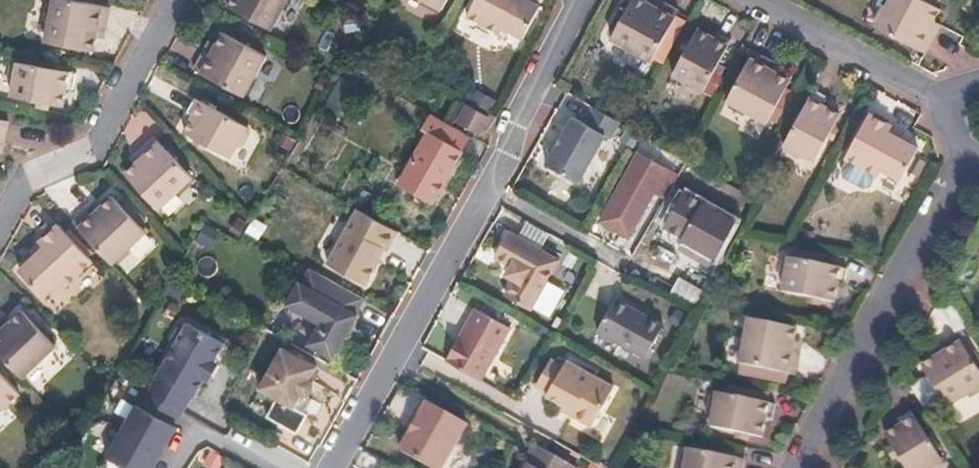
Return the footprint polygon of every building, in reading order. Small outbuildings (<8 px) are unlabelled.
[(31,37),(43,39),(48,0),(36,0),(31,37)] [(77,0),(57,0),(49,41),(98,51),(100,38),(102,29),(109,31),(113,7),(77,0)] [(234,5),(278,28),(293,0),(236,0),(234,5)] [(448,12),(455,0),(427,0),(448,12)] [(472,18),(505,36),(507,32),(527,42),(546,7),(534,0),(482,0),(472,18)] [(644,0),(640,0),(617,40),(658,63),(685,15),(665,3),(661,10),(651,4),(644,0)] [(659,0),(654,0),(651,4),(661,10),(665,3),(659,0)] [(924,0),(894,0),(878,29),(931,57),(943,34),(936,30),(939,24),(945,12),(924,0)] [(946,28),(939,24),(936,30),(943,34),(946,28)] [(219,50),(211,45),(200,65),(252,93),(274,52),(231,28),(224,41),(219,50)] [(109,31),(102,29),(100,38),(107,39),(109,31)] [(720,39),(704,30),(678,76),(688,82),(689,90),(702,98),(713,92),(740,45),(722,35),(720,39)] [(224,41),(216,37),(211,45),(219,50),(224,41)] [(777,65),(758,55),(731,103),(771,125),(794,82),(781,75),(773,71),(777,65)] [(15,63),(12,78),(13,84),(17,84),(15,94),(67,104),(71,86),(77,87),(80,70),(22,58),(22,61),(20,60),(15,63)] [(784,69),(777,65),(773,71),(781,75),(784,69)] [(487,114),(494,101),(471,88),(463,101),(487,114)] [(830,102),(817,94),(789,145),(790,154),(803,161),(810,157),(820,162),(844,118),(827,108),(830,102)] [(192,112),(198,115),(189,131),(235,156),(241,145),(244,146),(250,144),(255,134),(252,129),(250,128),(251,125),(200,97),(192,112)] [(497,123),(471,109),(461,127),(487,141),(497,123)] [(626,126),(599,111),(590,126),(580,120),(553,168),(585,187),(611,139),(616,142),(626,126)] [(0,115),(0,154),(1,148),(3,139),(10,141),(14,118),(0,115)] [(427,134),(434,138),(404,190),(420,198),(424,191),(442,202),(477,139),(437,117),(427,134)] [(895,130),(874,118),(850,161),(853,163),(880,178),(883,179),(886,174),(906,185),(924,152),(901,139),(892,134),(895,130)] [(903,135),(895,130),(892,134),(901,139),(903,135)] [(142,164),(131,173),(163,207),(197,176),(159,136),(142,151),(148,158),(142,164)] [(10,141),(3,139),(1,148),(8,149),(10,141)] [(148,158),(142,151),(136,157),(142,164),(148,158)] [(683,177),(642,155),(604,223),(633,239),(658,195),(669,201),(683,177)] [(880,178),(853,163),(847,173),(849,180),(868,191),(875,189),(880,178)] [(424,191),(420,198),(438,209),(442,202),(424,191)] [(98,202),(80,220),(118,261),(152,229),(119,194),(109,203),(104,208),(98,202)] [(739,224),(691,196),(673,229),(692,240),(700,245),(696,252),(716,263),(739,224)] [(109,203),(104,197),(98,202),(104,208),(109,203)] [(364,212),(336,264),(374,285),(385,263),(385,259),(390,249),(394,252),(404,234),(364,212)] [(51,246),(42,255),(27,270),(52,296),(68,280),(72,285),(99,258),(65,222),(46,240),(51,246)] [(564,265),(514,237),(500,262),(516,271),(511,280),(520,285),(511,301),(536,315),(564,265)] [(51,246),(46,240),(36,250),(42,255),(51,246)] [(700,245),(692,240),(687,247),(696,252),(700,245)] [(793,260),(787,265),(784,280),(788,284),(786,296),(839,306),(842,287),(849,288),(852,270),(793,260)] [(318,343),(342,357),(367,313),(365,311),(373,296),(320,266),(311,281),(309,280),(297,303),(329,322),(318,343)] [(620,304),(602,336),(649,362),(667,331),(620,304)] [(0,325),(0,345),(28,375),(63,342),(30,307),(19,318),(12,325),(6,319),(0,325)] [(13,312),(6,319),(12,325),(19,318),(13,312)] [(482,315),(480,313),(473,326),(475,328),(482,315)] [(475,328),(473,326),(451,365),(462,370),(486,384),(515,333),(482,315),(475,328)] [(184,336),(185,343),(159,388),(194,407),(203,391),(205,392),(215,375),(219,378),(230,360),(225,357),(234,341),(198,320),(196,324),(190,325),(184,336)] [(803,332),(754,323),(746,369),(802,379),(806,356),(799,355),(801,346),(803,332)] [(925,368),(950,409),(978,392),(978,367),(961,337),(941,349),(945,356),(937,361),(925,368)] [(323,369),(325,365),(293,345),(270,385),(286,395),(277,412),(306,430),(317,411),(314,409),(303,403),(307,396),(310,391),(311,391),(312,392),(314,392),(315,392),(316,392),(317,392),(319,391),(320,390),(321,389),(321,388),(322,388),(322,387),(322,386),(323,384),(323,383),(322,382),(322,381),(322,380),(321,379),(320,378),(319,377),(323,369)] [(807,347),(801,346),(799,355),(806,356),(807,347)] [(941,349),(933,354),(937,361),(945,356),(941,349)] [(554,395),(552,398),(570,408),(579,413),(576,417),(596,429),(618,391),(572,365),(569,370),(556,363),(542,388),(554,395)] [(25,392),(0,364),(0,415),(25,392)] [(194,407),(156,386),(111,464),(118,467),(162,467),(188,422),(186,421),(194,407)] [(307,396),(303,403),(314,409),(322,396),(315,392),(314,392),(312,392),(311,391),(310,391),(307,396)] [(779,406),(722,395),(721,398),(716,398),(713,412),(717,418),(715,431),(767,440),(770,421),(776,422),(779,406)] [(420,436),(409,457),(429,467),(452,467),(474,429),(429,404),(421,418),(428,422),(420,436)] [(579,413),(570,408),(568,413),(576,417),(579,413)] [(887,435),(906,467),(947,467),(947,464),(946,462),(914,411),(900,420),(903,426),(887,435)] [(428,422),(421,418),(413,432),(420,436),(428,422)] [(532,467),(577,467),(538,446),(527,465),(532,467)] [(692,449),(688,467),(747,467),(749,460),(692,449)]
